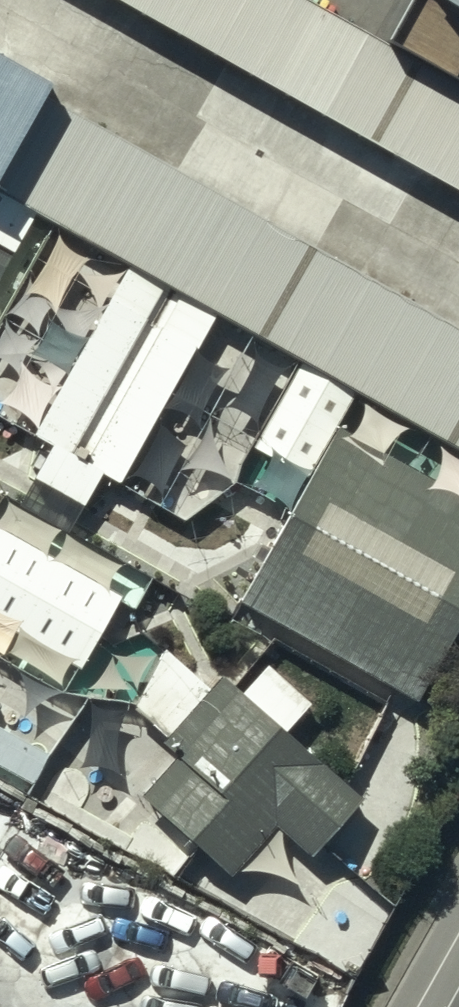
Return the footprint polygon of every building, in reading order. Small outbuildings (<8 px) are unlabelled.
[(413,30),(357,0),(163,0),(458,162),(458,56),(413,30)] [(413,30),(458,56),(458,0),(431,0),(413,30)] [(0,54),(0,161),(458,412),(458,305),(0,54)] [(33,216),(0,198),(0,276),(33,216)] [(112,294),(33,432),(51,442),(29,479),(82,509),(104,471),(120,479),(197,343),(112,294)] [(322,383),(223,563),(404,662),(458,563),(458,458),(322,383)] [(64,694),(98,636),(116,647),(154,581),(7,495),(0,507),(0,657),(64,694)] [(311,701),(265,662),(243,688),(222,671),(211,684),(164,645),(164,644),(132,706),(168,737),(164,742),(177,753),(144,792),(235,870),(275,823),(310,853),(362,793),(287,729),(311,701)]
